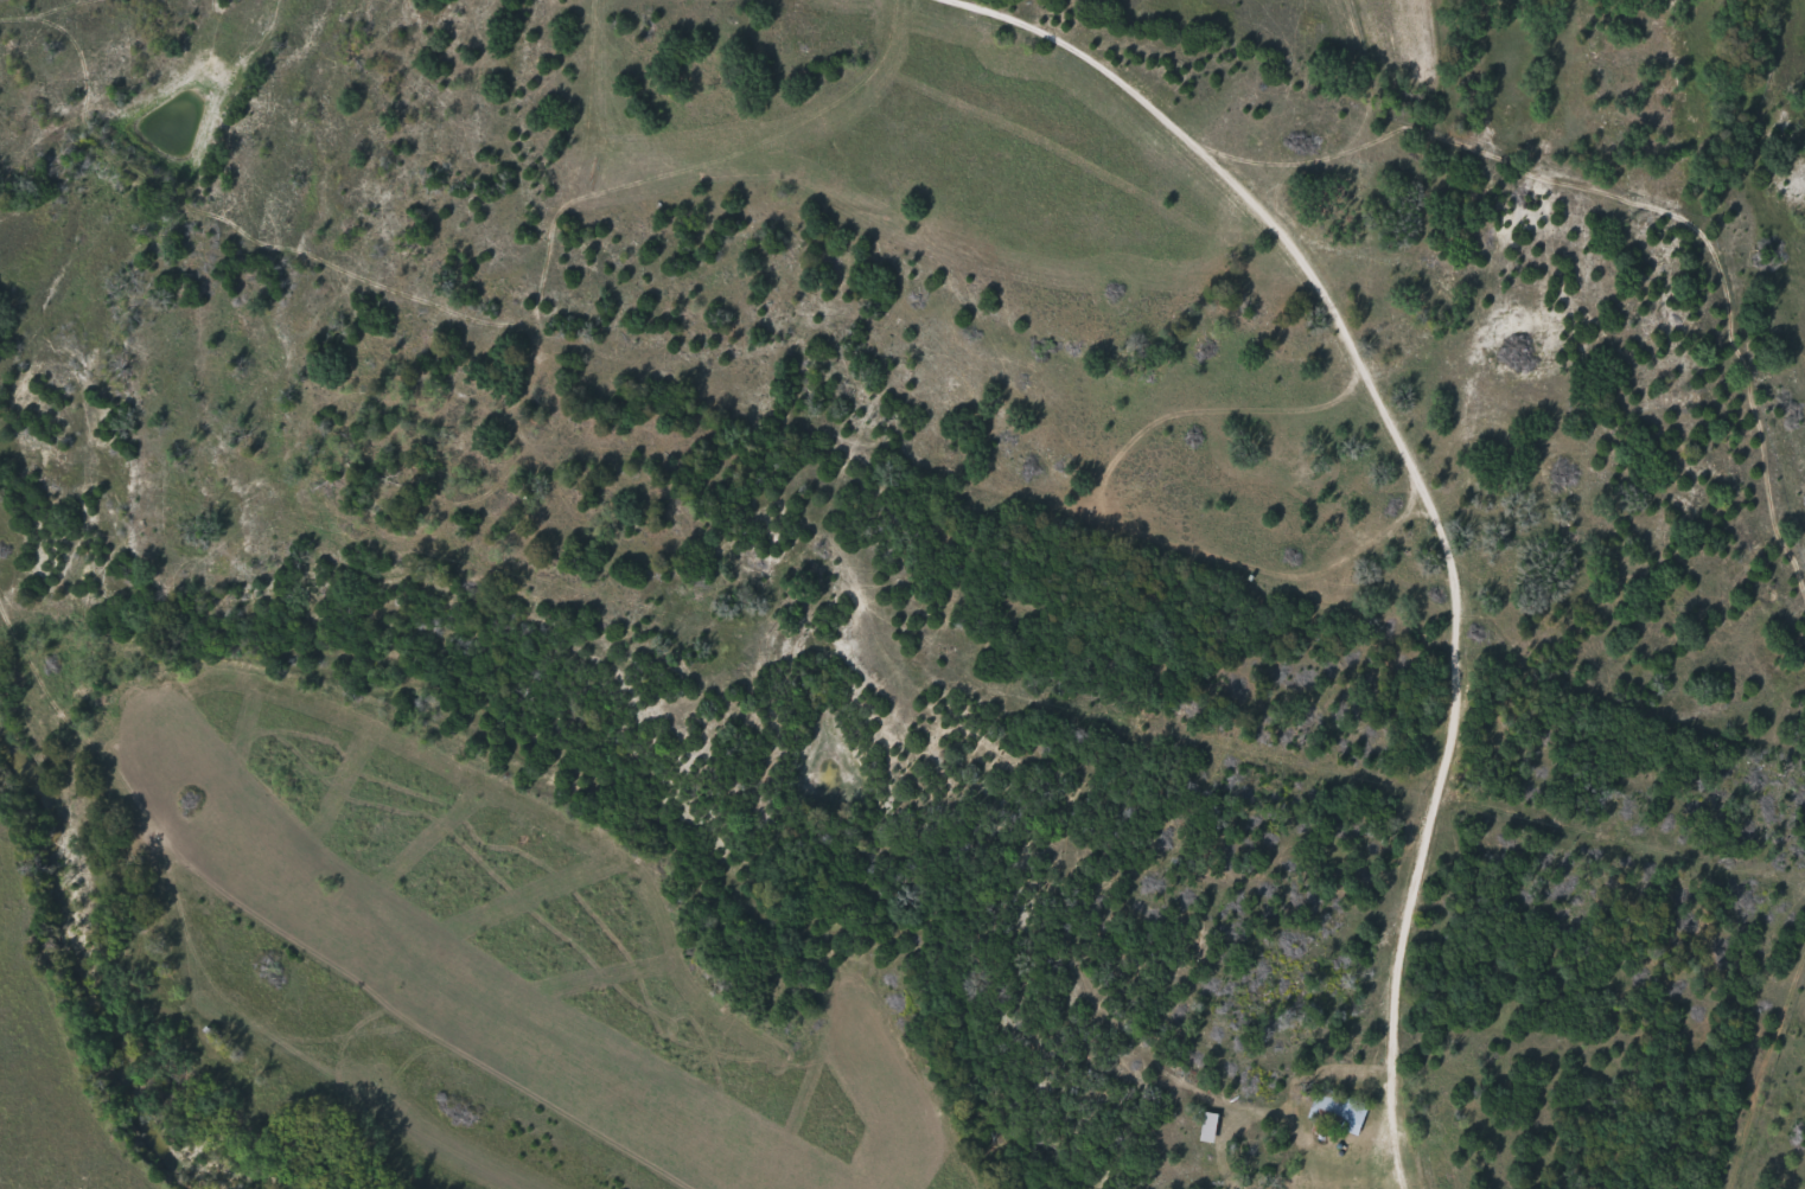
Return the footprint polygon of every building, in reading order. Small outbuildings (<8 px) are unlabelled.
[(1360,1133),(1369,1100),(1318,1085),(1308,1118),(1360,1133)] [(1219,1112),(1206,1110),(1201,1138),(1214,1140),(1219,1112)]
